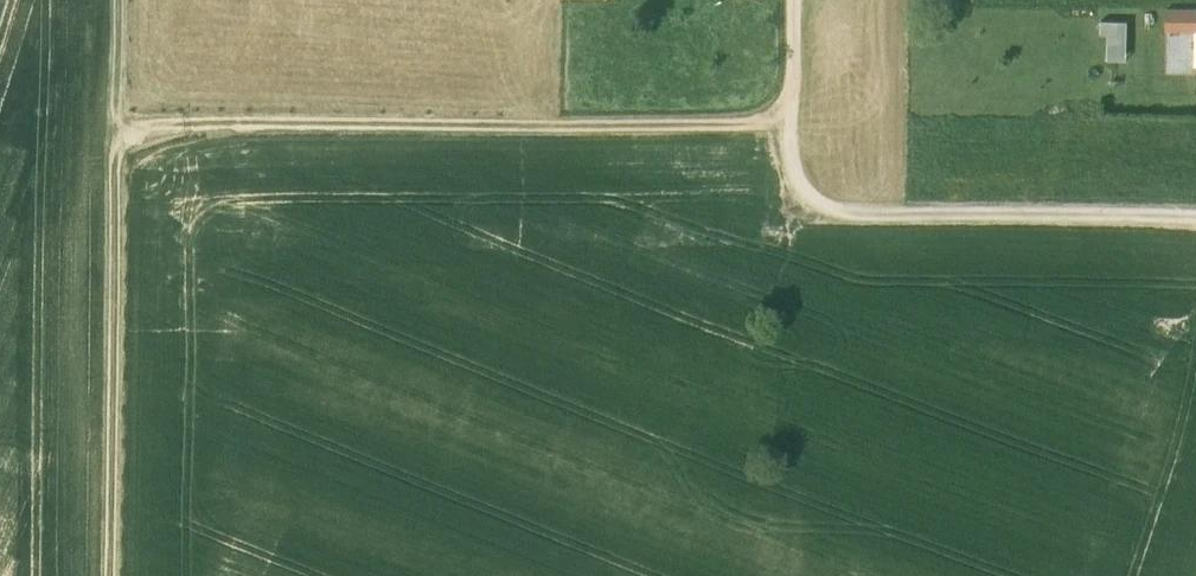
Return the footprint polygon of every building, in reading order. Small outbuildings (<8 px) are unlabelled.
[(1168,9),(1167,29),(1195,29),(1195,9),(1168,9)]
